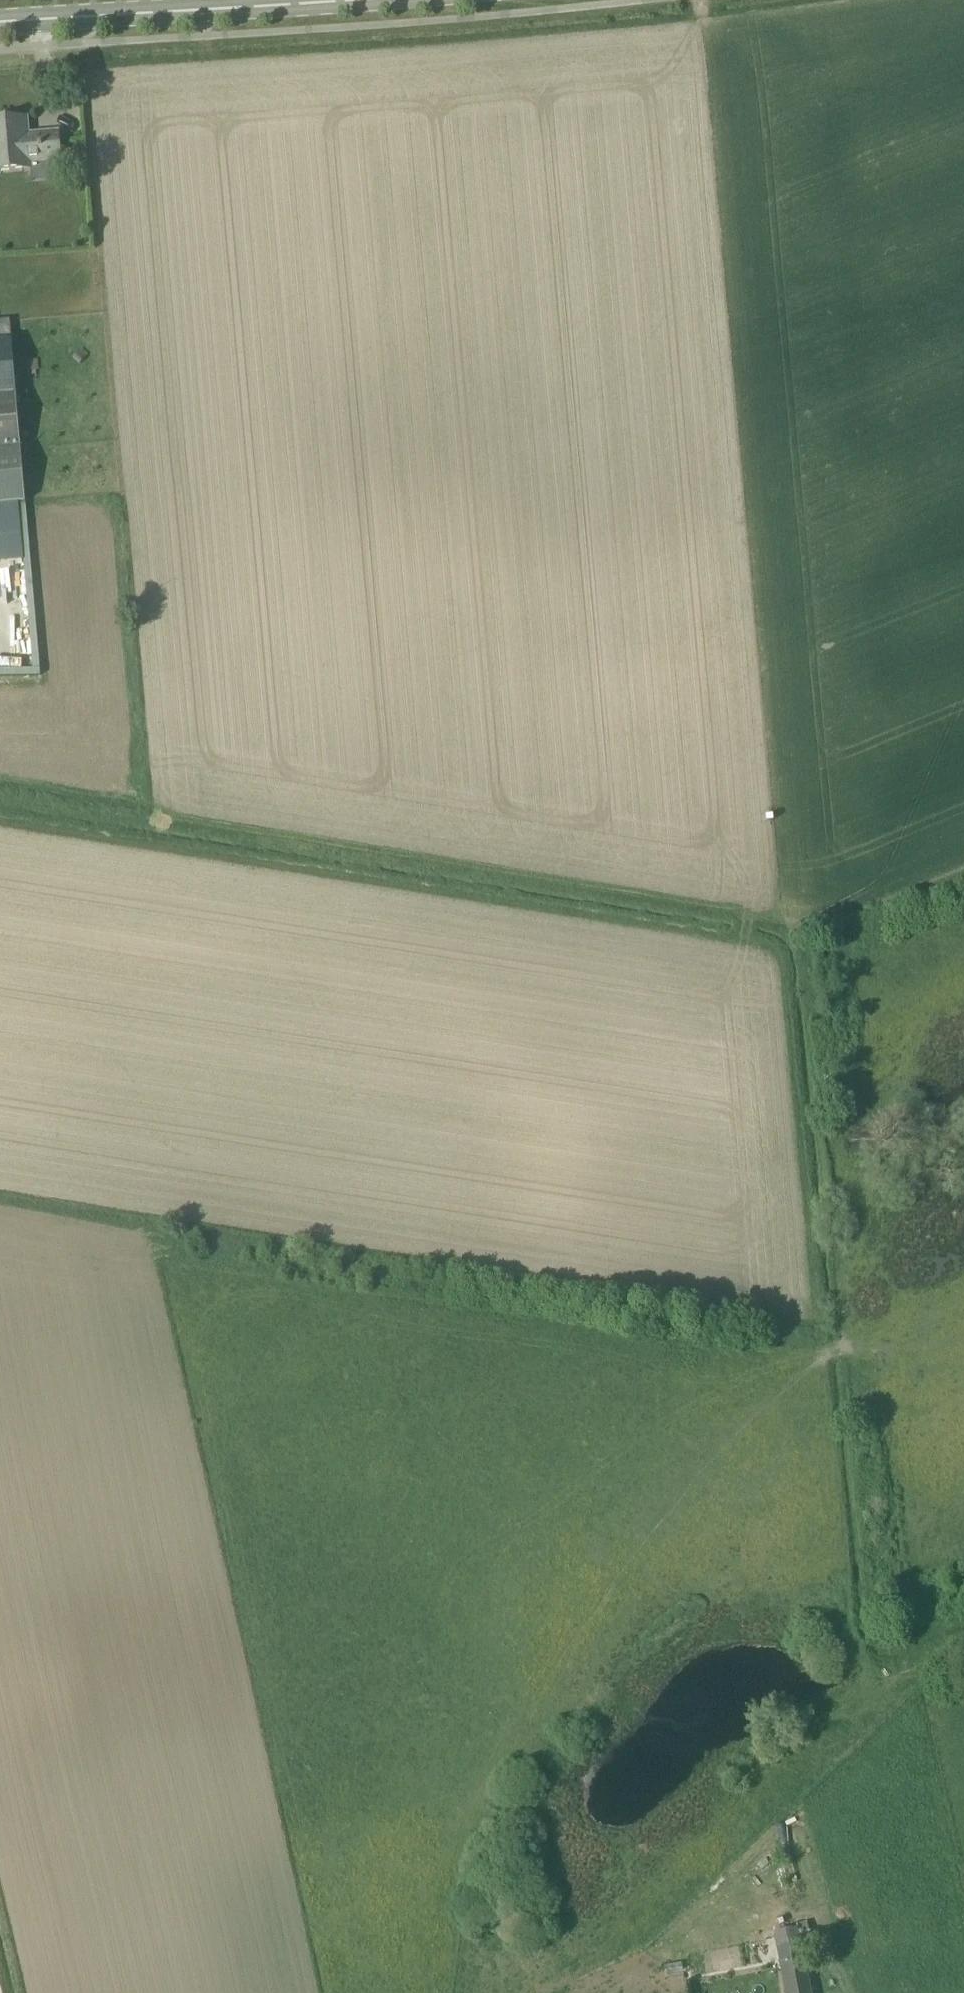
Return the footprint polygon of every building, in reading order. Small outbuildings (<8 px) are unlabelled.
[(27,119),(0,121),(0,172),(33,169),(32,163),(60,161),(58,132),(40,134),(40,141),(29,142),(27,119)] [(10,320),(0,321),(0,504),(26,502),(22,449),(10,320)] [(787,1992),(811,1992),(804,1959),(781,1963),(787,1992)]
